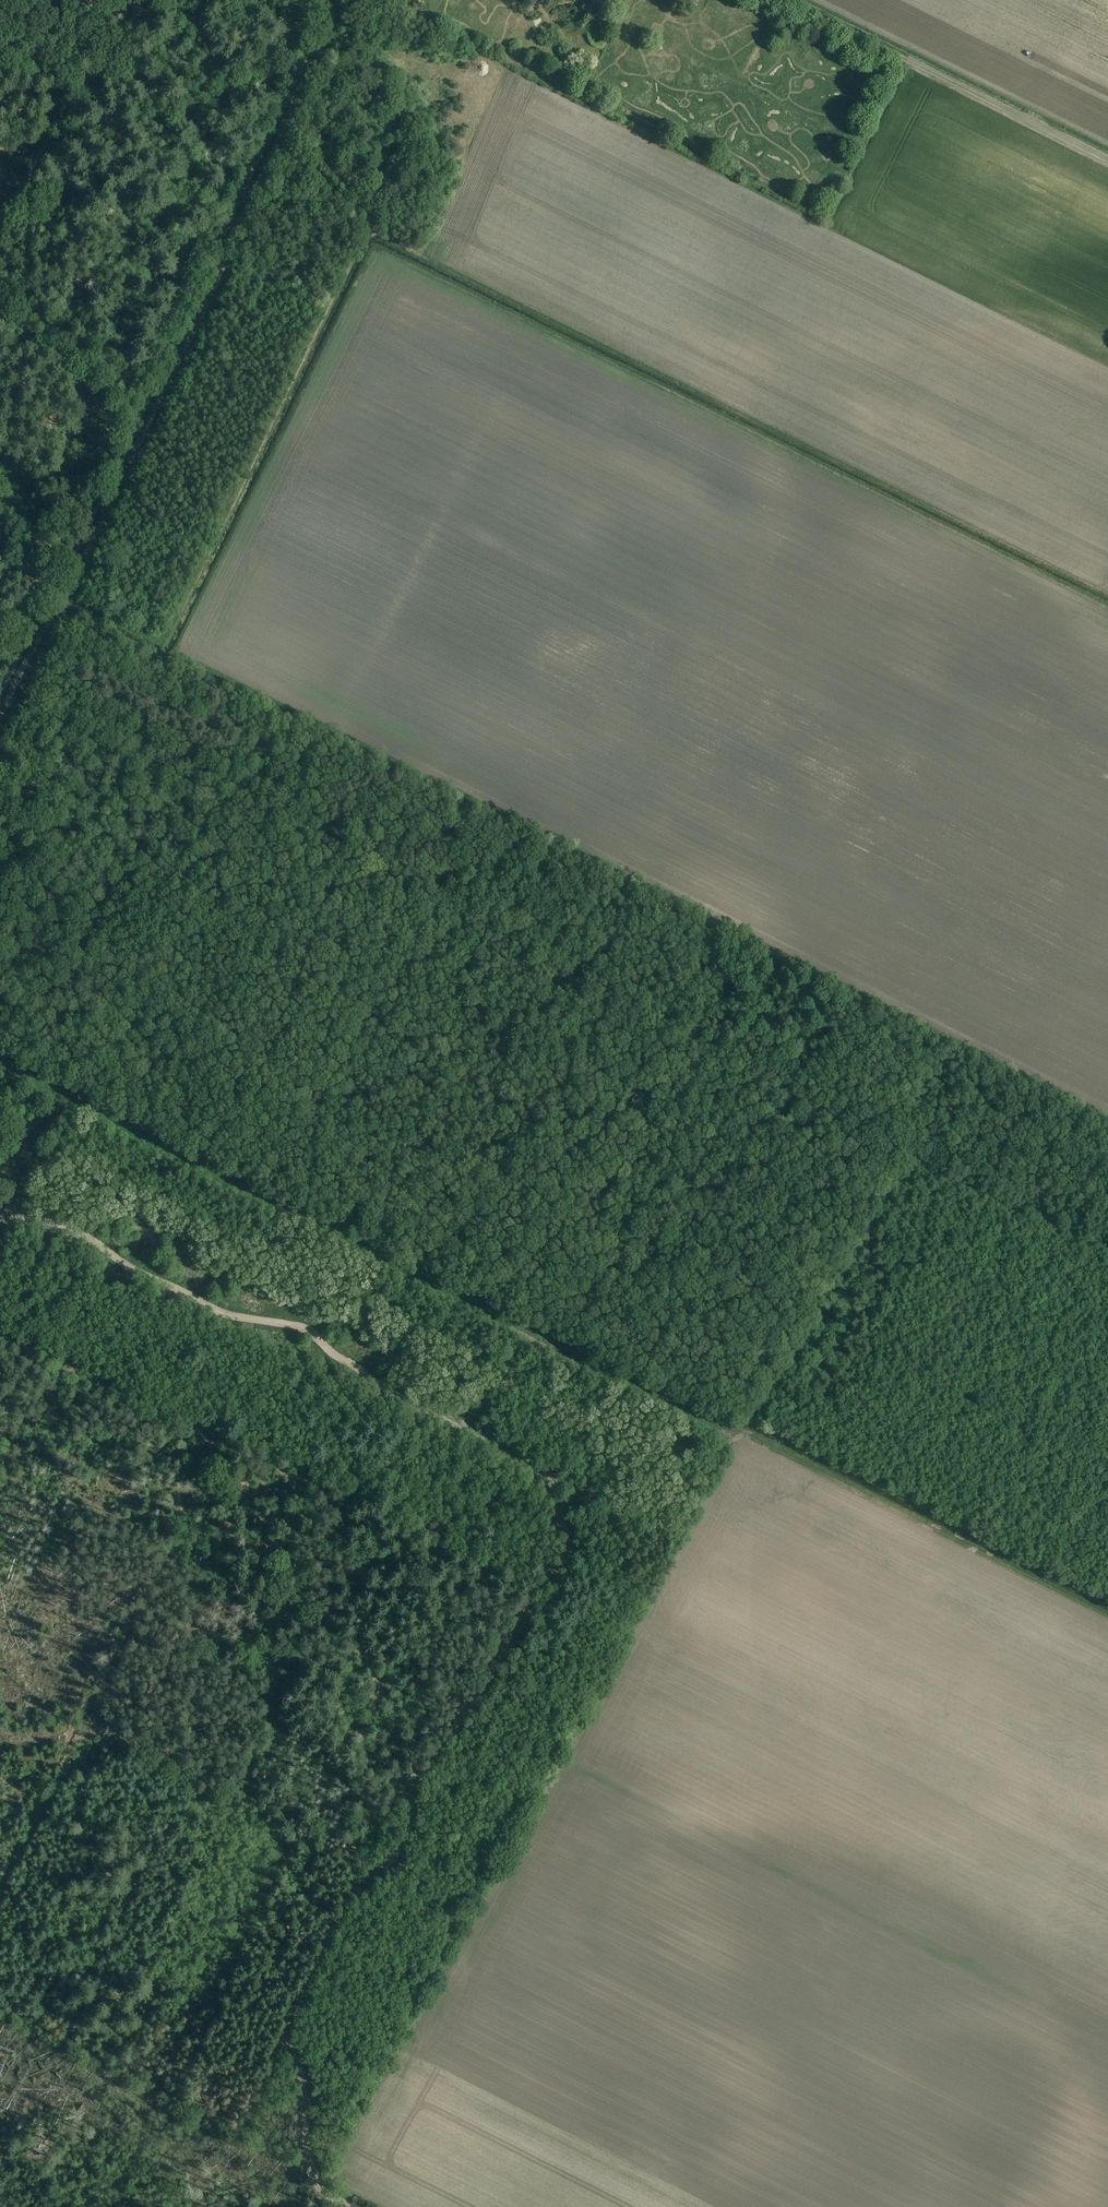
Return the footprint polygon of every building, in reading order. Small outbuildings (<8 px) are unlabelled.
[(593,24),(597,17),(590,13),(586,20),(593,24)]
